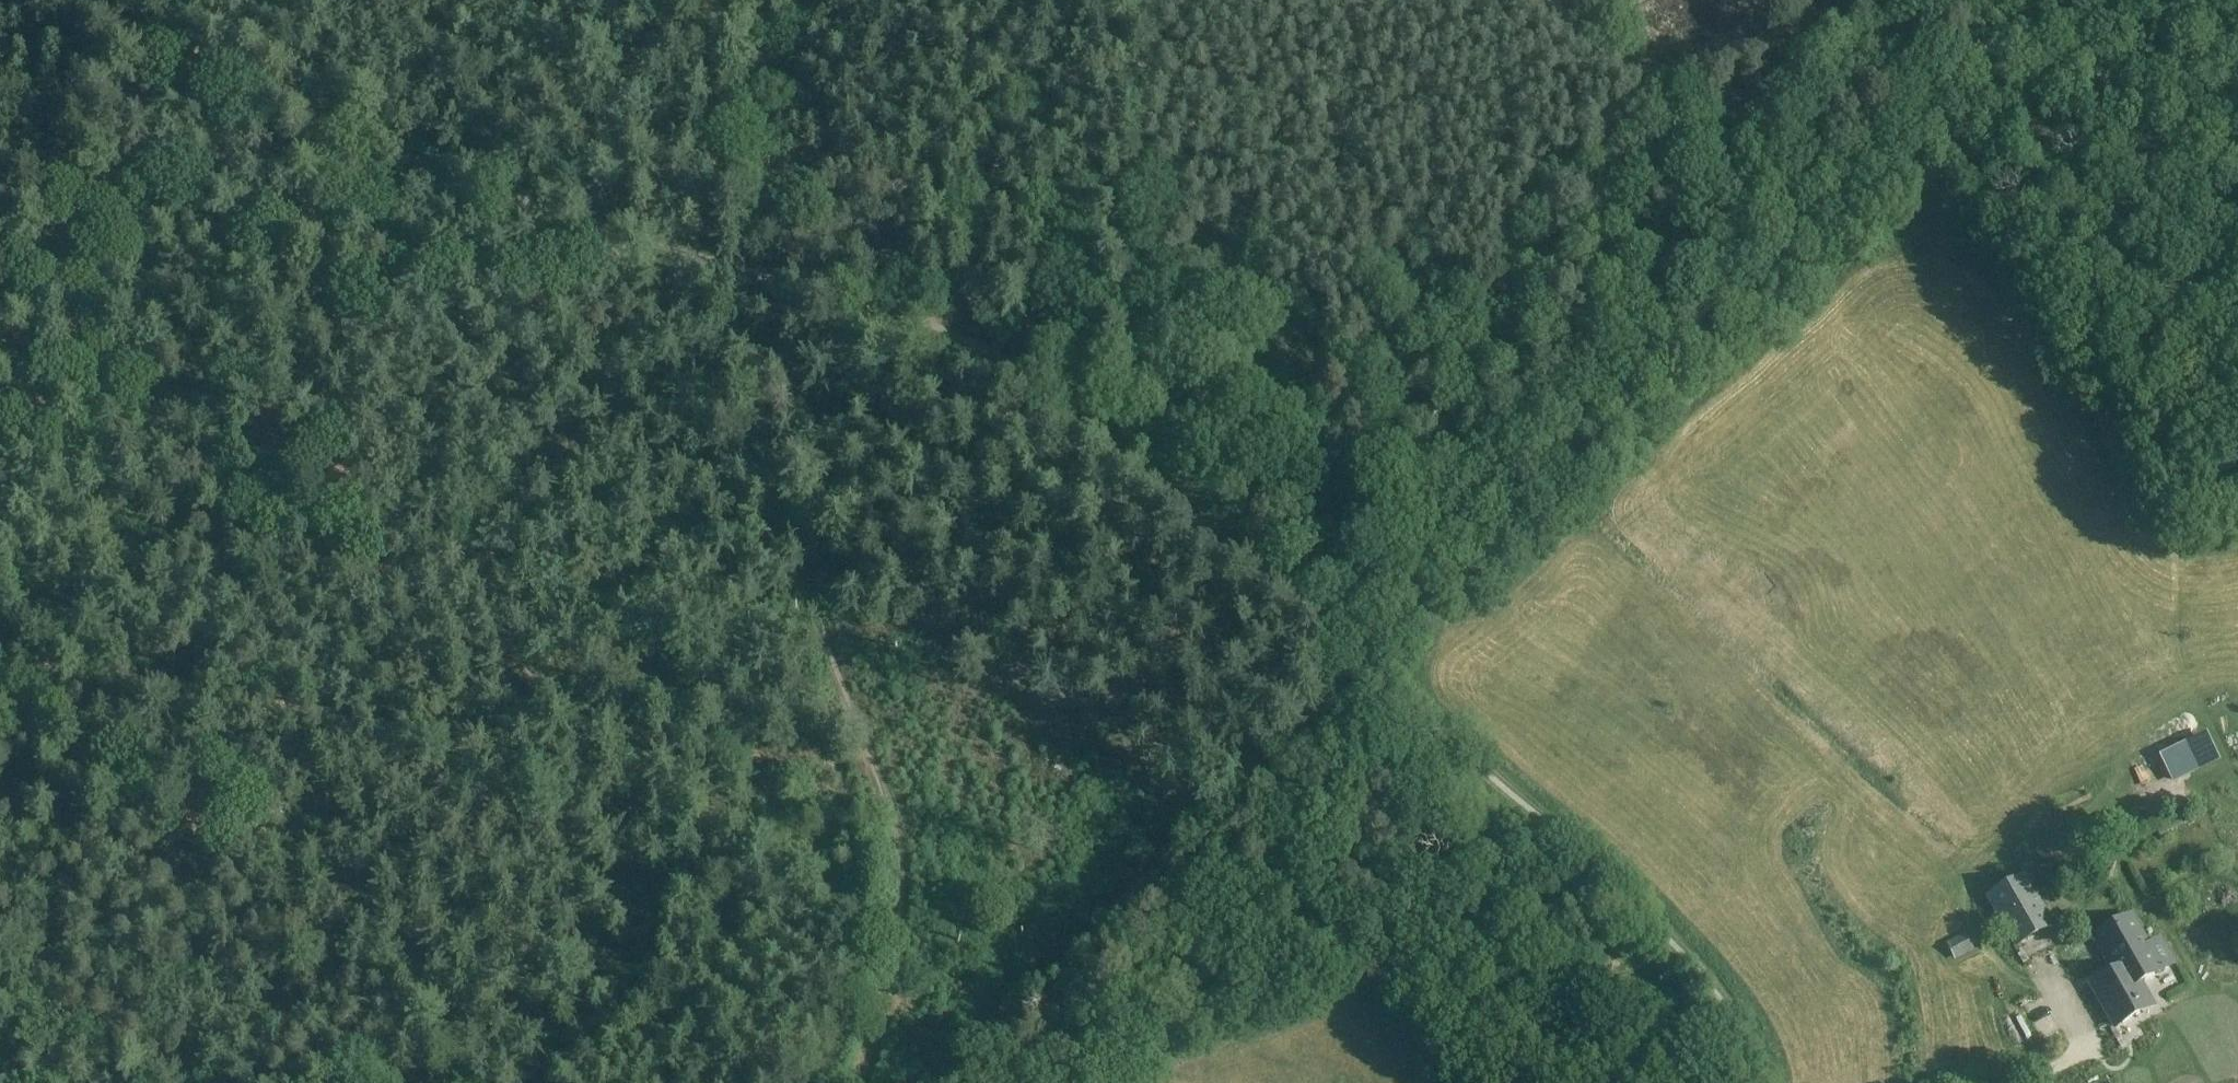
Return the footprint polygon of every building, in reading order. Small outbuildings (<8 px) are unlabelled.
[(2054,804),(2074,792),(2070,784),(2050,796),(2054,804)] [(2053,857),(2066,843),(2059,836),(2045,850),(2053,857)] [(2026,887),(1993,905),(2026,966),(2059,947),(2026,887)] [(2115,977),(2098,983),(2111,1021),(2138,1012),(2129,985),(2166,973),(2158,947),(2149,949),(2141,924),(2101,938),(2115,977)] [(1971,941),(1973,952),(1996,948),(1994,937),(1971,941)]
